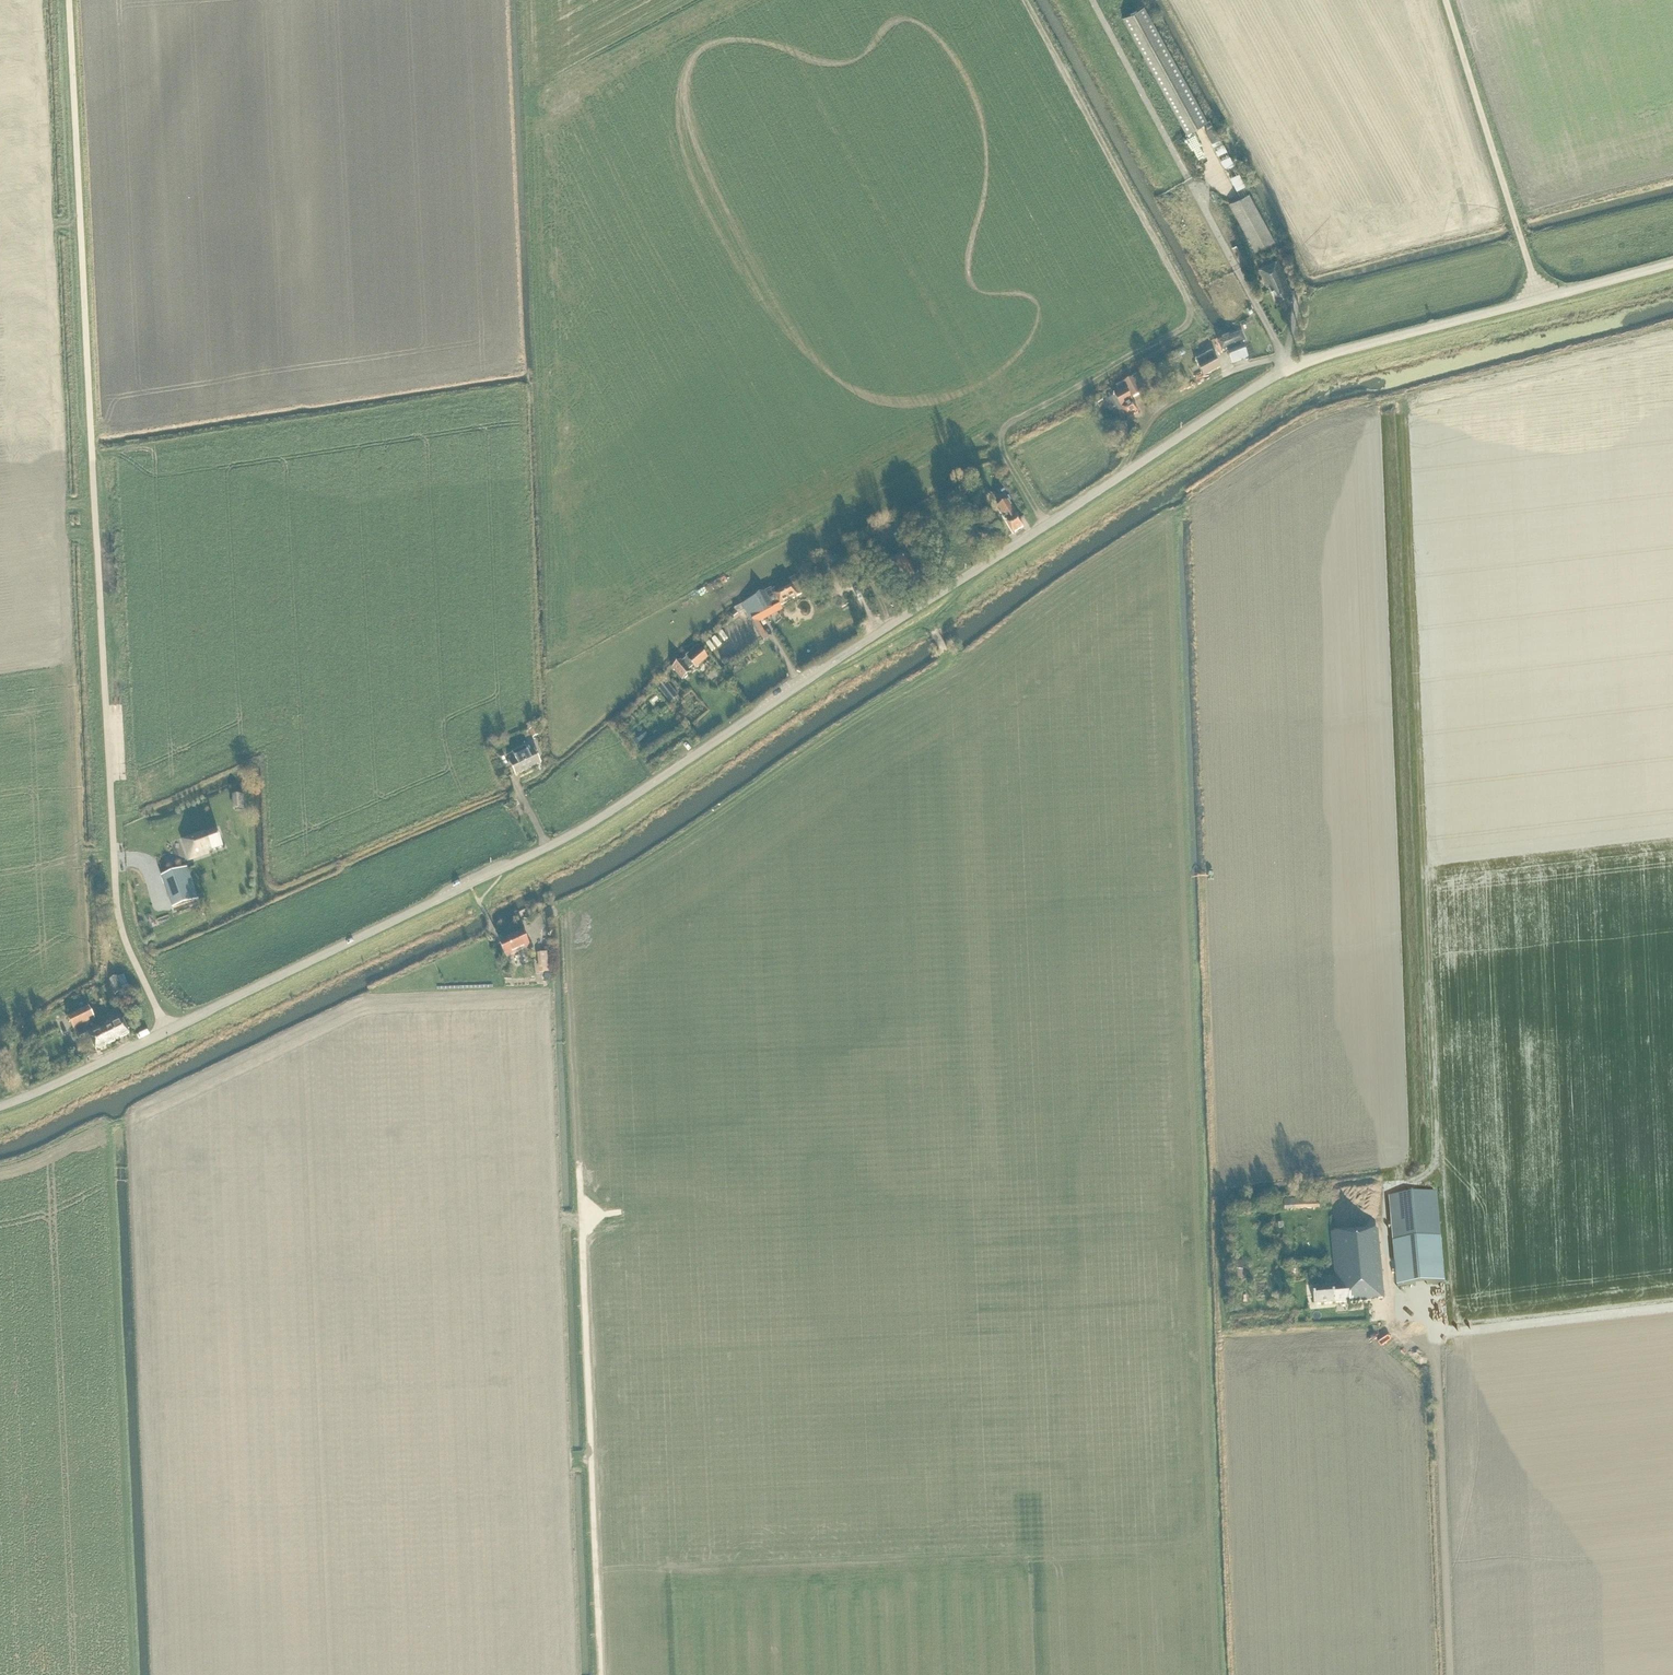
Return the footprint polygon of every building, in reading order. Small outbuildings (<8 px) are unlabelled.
[(1186,131),(1207,119),(1144,4),(1122,16),(1186,131)] [(1274,240),(1257,209),(1248,192),(1229,202),(1255,250),(1274,240)] [(1269,284),(1276,298),(1291,290),(1284,276),(1286,275),(1277,257),(1258,267),(1267,285),(1269,284)] [(1222,340),(1223,342),(1217,344),(1222,354),(1241,346),(1246,344),(1242,334),(1236,336),(1230,339),(1229,337),(1222,340)] [(1234,352),(1239,365),(1253,358),(1248,346),(1234,352)] [(1196,360),(1195,361),(1203,377),(1220,367),(1211,352),(1206,355),(1202,349),(1193,354),(1196,360)] [(1126,390),(1127,389),(1132,399),(1141,394),(1138,389),(1144,385),(1139,376),(1133,380),(1132,378),(1124,382),(1124,381),(1116,386),(1120,393),(1114,396),(1114,395),(1112,396),(1113,396),(1108,399),(1113,407),(1115,406),(1116,408),(1120,406),(1127,419),(1138,412),(1132,401),(1126,390)] [(1121,425),(1117,418),(1110,422),(1114,429),(1121,425)] [(998,506),(991,494),(989,496),(986,497),(993,509),(998,506)] [(1012,535),(1022,528),(1007,503),(996,509),(1012,535)] [(838,555),(841,561),(853,554),(849,548),(838,555)] [(837,576),(856,565),(852,559),(833,570),(837,576)] [(738,615),(744,612),(749,622),(752,620),(756,618),(773,609),(774,609),(779,605),(780,606),(802,594),(796,584),(799,582),(797,577),(789,581),(772,591),(771,590),(747,603),(741,606),(734,609),(735,611),(730,614),(735,620),(740,616),(738,615)] [(768,639),(759,622),(754,625),(764,641),(768,639)] [(695,669),(708,659),(698,647),(685,657),(686,659),(682,662),(681,661),(672,669),(681,680),(690,673),(688,670),(693,666),(695,669)] [(667,683),(659,690),(670,703),(678,697),(667,683)] [(535,729),(529,731),(532,739),(539,736),(535,729)] [(515,776),(540,764),(535,752),(534,753),(533,750),(528,752),(525,747),(512,753),(514,759),(508,761),(515,776)] [(245,809),(245,794),(233,794),(234,809),(245,809)] [(213,854),(212,851),(223,847),(217,831),(206,835),(205,832),(181,840),(189,863),(213,854)] [(171,862),(182,859),(180,851),(169,855),(171,862)] [(198,901),(187,868),(161,877),(173,909),(198,901)] [(506,957),(529,947),(522,933),(500,943),(506,957)] [(550,952),(539,952),(540,973),(550,973),(550,952)] [(118,977),(109,981),(115,995),(124,991),(123,988),(128,985),(124,975),(118,977)] [(98,1028),(88,1007),(81,993),(68,1000),(74,1013),(67,1017),(74,1032),(75,1031),(78,1037),(87,1033),(96,1051),(107,1045),(99,1027),(98,1028)] [(129,1034),(121,1017),(117,1010),(107,1015),(110,1022),(111,1024),(118,1040),(129,1034)] [(107,1045),(118,1040),(111,1024),(105,1027),(103,1025),(99,1027),(107,1045)] [(1398,1287),(1445,1283),(1438,1193),(1390,1197),(1398,1287)] [(1371,1303),(1371,1300),(1381,1300),(1376,1230),(1331,1233),(1335,1289),(1312,1291),(1313,1306),(1348,1303),(1349,1304),(1371,1303)]
